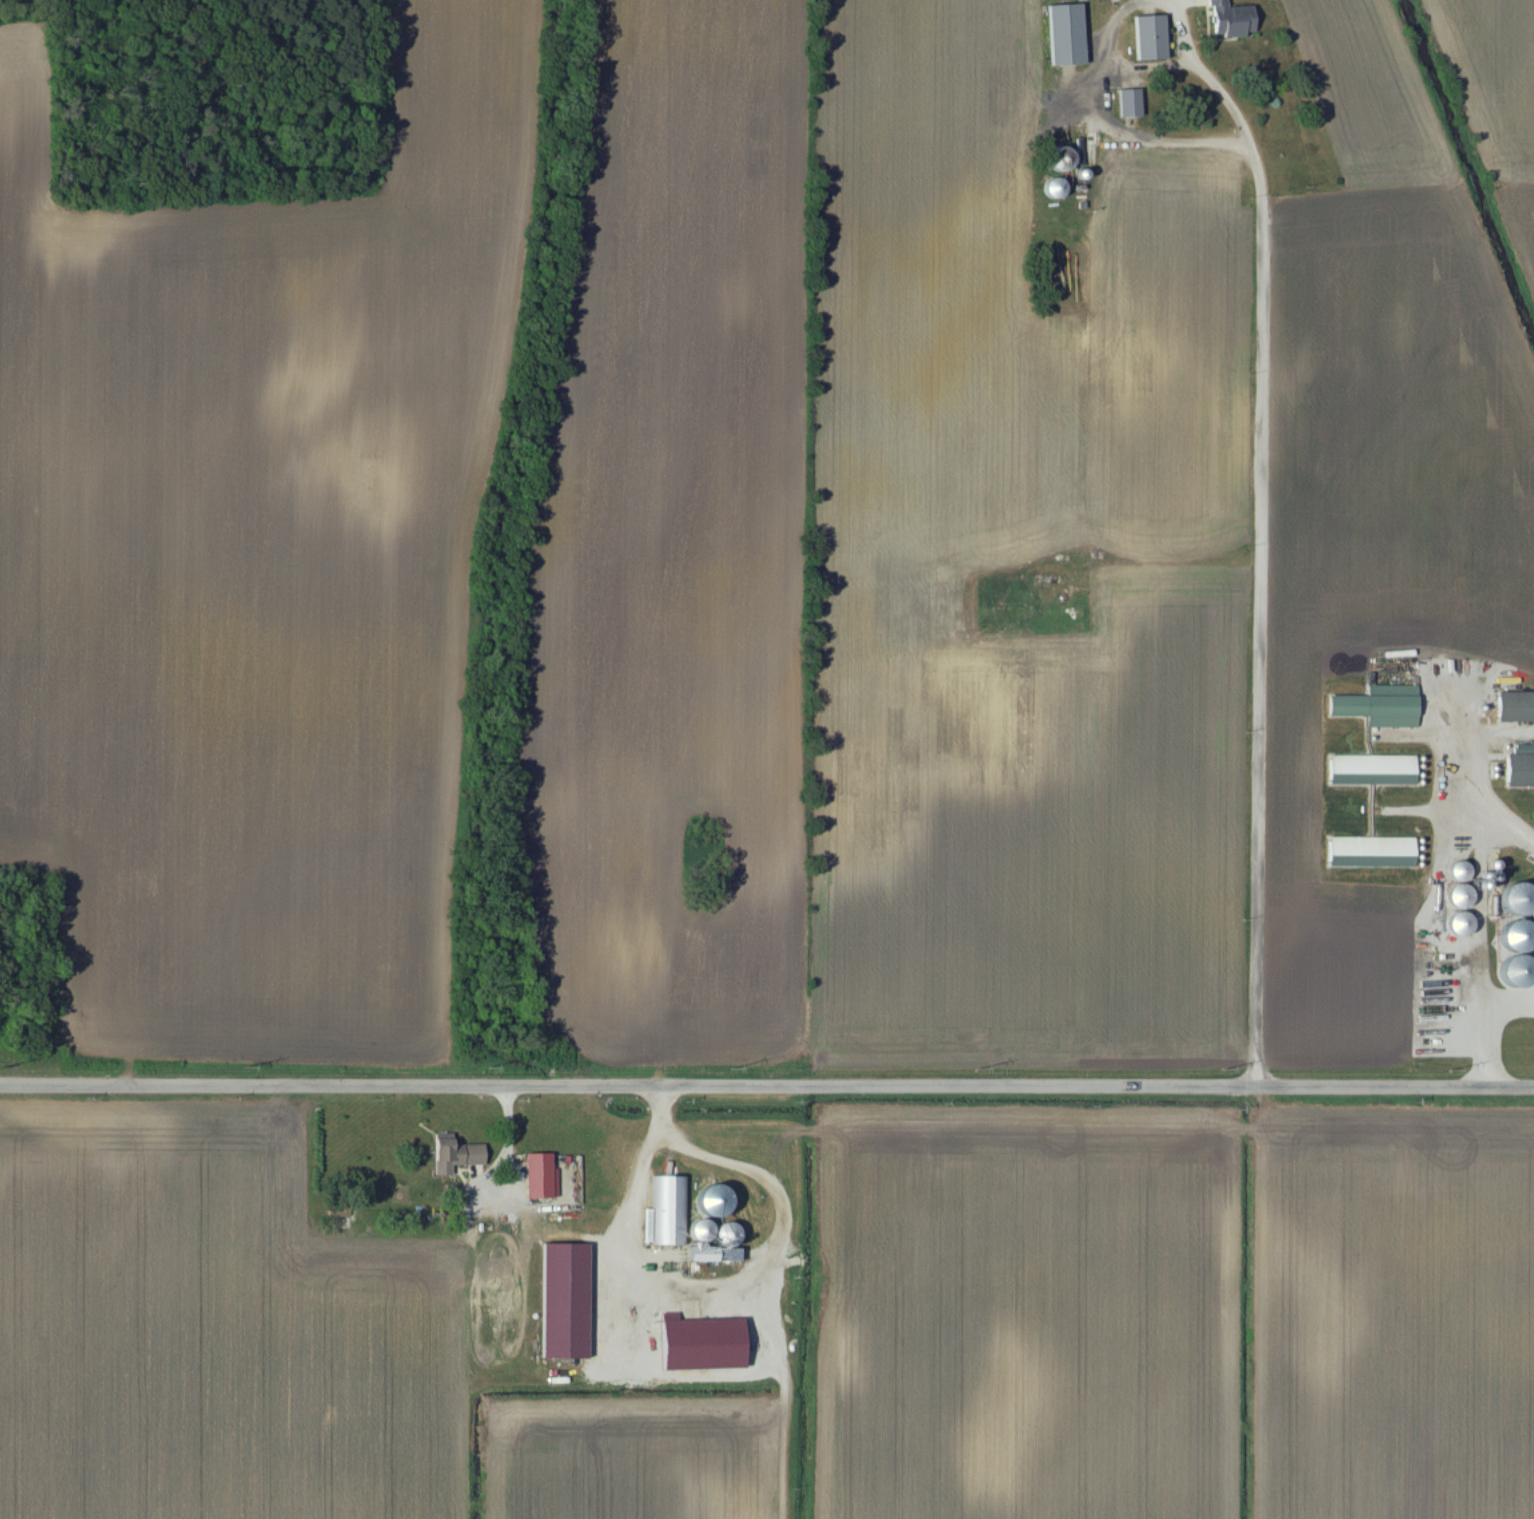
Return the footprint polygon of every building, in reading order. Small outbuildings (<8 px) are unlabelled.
[(1209,39),(1251,37),(1250,7),(1225,8),(1225,0),(1207,0),(1209,39)] [(1047,66),(1082,65),(1079,5),(1044,7),(1047,66)] [(1162,16),(1131,17),(1132,61),(1164,60),(1162,16)] [(1137,90),(1116,91),(1117,118),(1138,117),(1137,90)] [(1366,698),(1327,697),(1327,717),(1366,718),(1366,728),(1415,729),(1416,688),(1366,687),(1366,698)] [(1496,724),(1533,723),(1533,693),(1495,694),(1496,724)] [(1514,746),(1514,756),(1503,756),(1503,789),(1533,789),(1533,746),(1514,746)] [(1411,758),(1326,756),(1326,786),(1401,787),(1402,777),(1411,777),(1411,758)] [(449,1168),(484,1167),(484,1147),(451,1147),(451,1136),(430,1136),(430,1177),(449,1177),(449,1168)] [(549,1155),(523,1156),(524,1200),(557,1199),(556,1191),(551,1191),(551,1181),(555,1181),(554,1175),(553,1175),(553,1171),(550,1171),(549,1155)] [(651,1248),(675,1248),(675,1256),(689,1256),(689,1263),(734,1263),(734,1243),(734,1225),(709,1225),(709,1192),(687,1192),(687,1179),(651,1179),(651,1248)] [(331,1221),(349,1218),(346,1205),(329,1207),(331,1221)] [(657,1373),(743,1370),(741,1321),(655,1324),(657,1373)]
